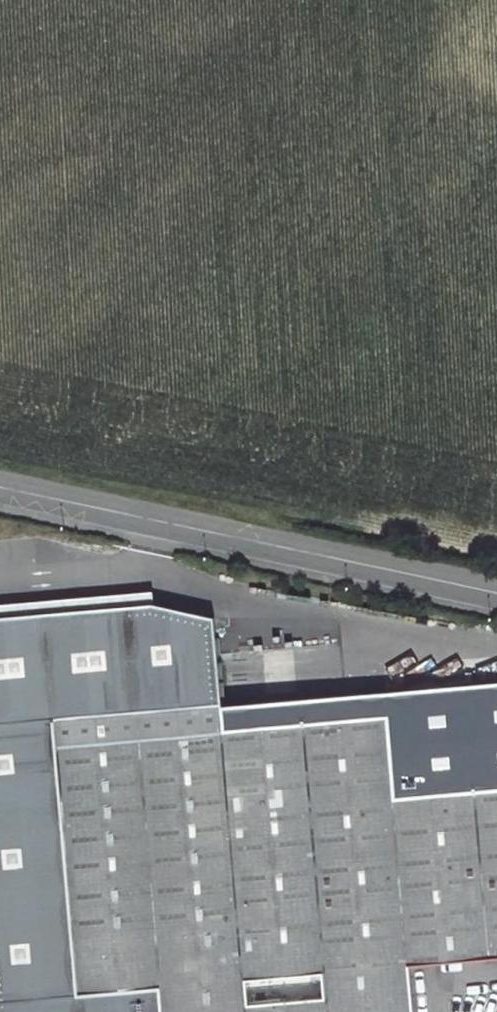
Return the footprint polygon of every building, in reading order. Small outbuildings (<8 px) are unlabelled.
[(404,967),(496,957),(496,788),(392,797),(384,715),(221,729),(210,617),(148,604),(0,617),(0,1011),(411,1011),(404,967)] [(480,717),(480,747),(492,747),(492,717),(480,717)]
